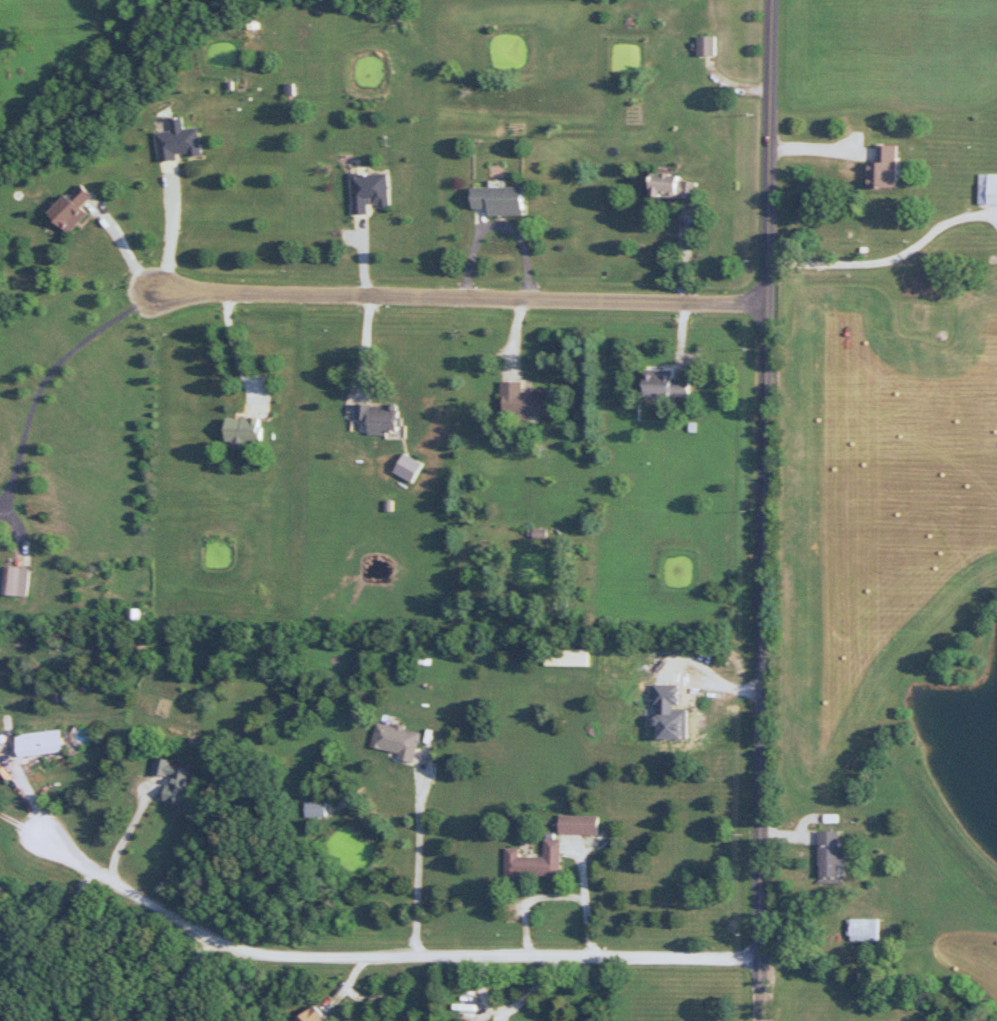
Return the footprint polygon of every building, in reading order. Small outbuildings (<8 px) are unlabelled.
[(718,35),(700,35),(700,56),(718,56),(718,35)] [(188,128),(187,116),(173,117),(174,131),(160,132),(162,160),(204,157),(202,127),(188,128)] [(878,161),(869,160),(868,188),(899,189),(900,145),(878,145),(878,161)] [(371,215),(371,206),(391,206),(391,172),(353,172),(353,215),(371,215)] [(687,176),(659,173),(657,197),(698,201),(700,182),(686,181),(687,176)] [(980,174),(980,205),(996,205),(996,174),(980,174)] [(105,203),(85,183),(54,214),(74,234),(105,203)] [(531,188),(477,188),(477,209),(492,209),(492,215),(531,215),(531,188)] [(646,397),(695,398),(695,380),(676,380),(676,369),(646,369),(646,397)] [(526,390),(526,381),(504,381),(504,417),(553,417),(553,390),(526,390)] [(403,435),(403,408),(369,408),(369,435),(403,435)] [(267,418),(230,418),(230,443),(267,443),(267,418)] [(3,597),(30,597),(30,567),(3,567),(3,597)] [(592,648),(561,648),(561,666),(592,666),(592,648)] [(424,730),(379,722),(374,752),(419,760),(424,730)] [(21,757),(65,752),(62,729),(18,734),(21,757)] [(196,770),(176,766),(168,802),(188,807),(196,770)] [(310,802),(310,817),(329,817),(329,801),(310,802)] [(604,816),(562,816),(562,834),(604,834),(604,816)] [(845,831),(819,832),(819,883),(845,883),(845,831)] [(547,858),(522,857),(522,849),(508,849),(507,879),(563,881),(564,841),(547,840),(547,858)] [(880,919),(851,919),(851,941),(880,941),(880,919)] [(329,1019),(318,1006),(301,1020),(327,1020),(329,1019)]
